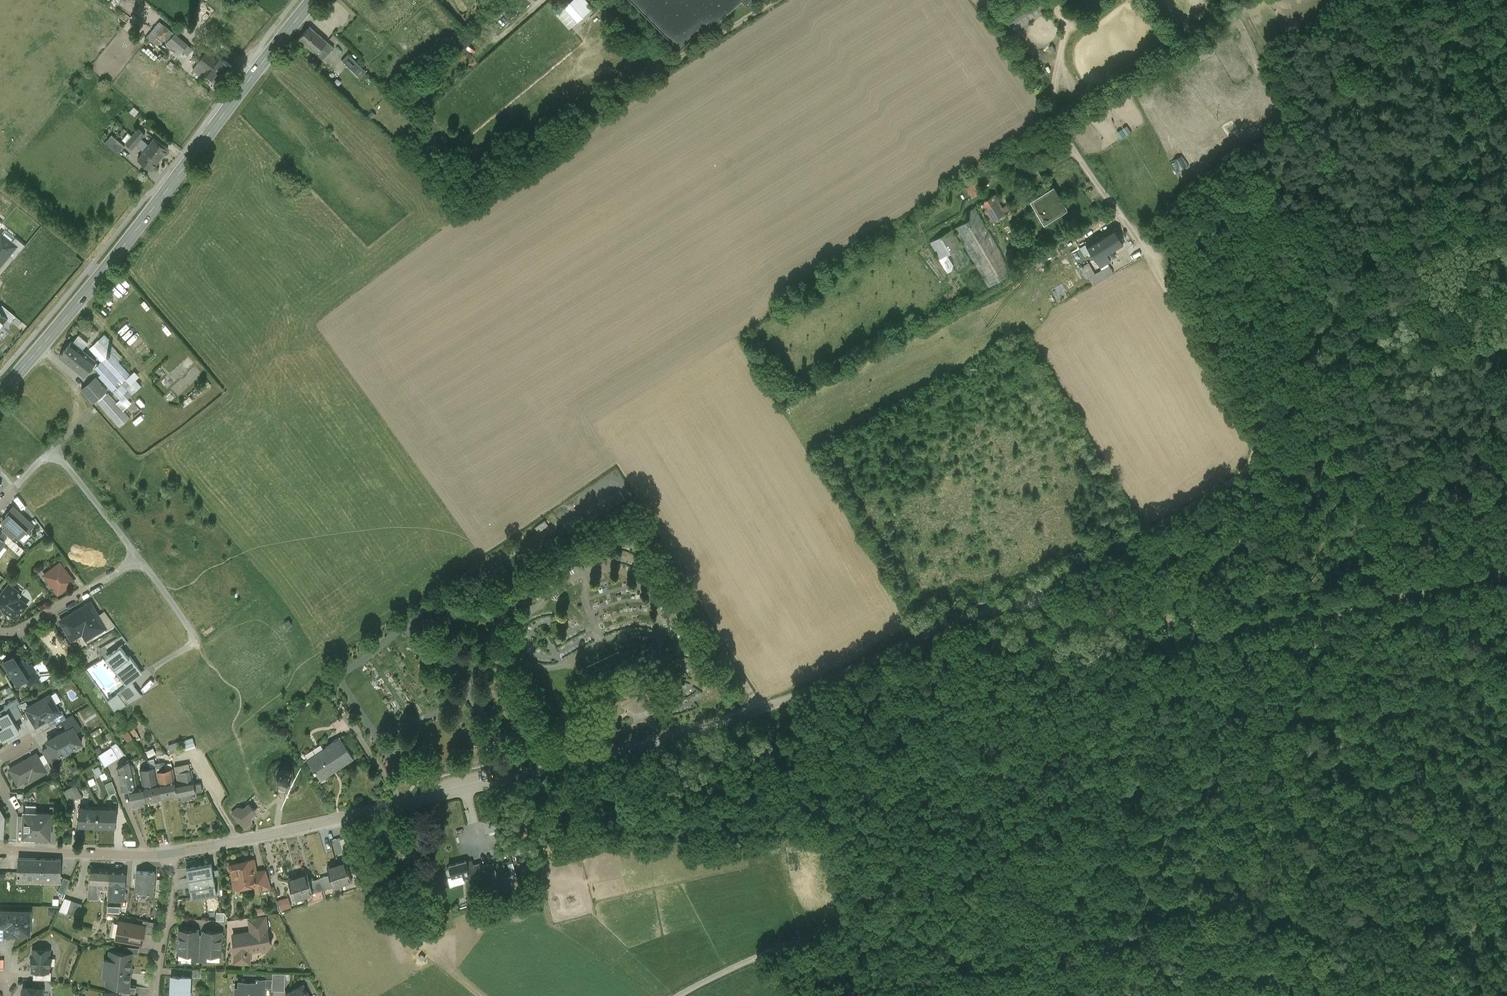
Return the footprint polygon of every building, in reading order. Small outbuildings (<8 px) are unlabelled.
[(567,5),(580,20),(593,9),(585,0),(572,0),(567,5)] [(679,49),(704,25),(709,31),(740,0),(632,0),(679,49)] [(1003,24),(1015,40),(1050,16),(1038,0),(1037,0),(1003,24)] [(155,23),(149,30),(155,35),(163,24),(161,22),(158,26),(155,23)] [(170,30),(163,24),(155,35),(162,41),(170,30)] [(333,46),(310,26),(300,38),(317,53),(322,47),(328,52),(333,46)] [(161,41),(152,34),(149,39),(157,46),(161,41)] [(217,58),(206,50),(202,56),(198,61),(208,69),(206,72),(218,82),(232,65),(219,55),(217,58)] [(202,56),(197,52),(193,57),(198,61),(202,56)] [(358,66),(347,55),(343,60),(354,70),(358,66)] [(138,128),(132,136),(139,141),(141,139),(145,134),(138,128)] [(1118,137),(1122,144),(1130,139),(1126,132),(1118,137)] [(132,136),(128,133),(122,140),(126,143),(133,149),(136,145),(139,141),(132,136)] [(125,145),(112,134),(105,142),(118,153),(125,145)] [(168,149),(154,138),(149,145),(141,139),(139,141),(160,159),(168,149)] [(160,159),(139,141),(136,145),(144,151),(138,158),(151,169),(160,159)] [(435,156),(442,151),(435,143),(428,148),(435,156)] [(1046,191),(1039,178),(1029,184),(1036,197),(1046,191)] [(978,190),(967,197),(972,207),(984,201),(978,190)] [(1053,197),(1035,208),(1046,226),(1064,215),(1053,197)] [(996,202),(981,211),(991,229),(1010,218),(1007,213),(1004,215),(996,202)] [(1012,276),(976,215),(954,229),(989,289),(1012,276)] [(1108,225),(1099,230),(1105,239),(1113,234),(1108,225)] [(952,230),(929,243),(940,261),(962,247),(952,230)] [(1,233),(0,234),(0,266),(9,254),(17,246),(12,242),(1,233)] [(1123,251),(1114,235),(1101,242),(1110,259),(1123,251)] [(16,237),(12,242),(17,246),(9,254),(14,258),(25,245),(16,237)] [(1101,242),(1088,250),(1097,266),(1105,262),(1110,259),(1101,242)] [(1105,262),(1097,266),(1101,273),(1108,269),(1105,262)] [(1096,280),(1089,269),(1080,274),(1087,285),(1090,283),(1096,280)] [(1096,280),(1090,283),(1094,291),(1115,279),(1110,272),(1096,280)] [(0,307),(0,312),(7,318),(10,321),(15,315),(2,304),(0,307)] [(78,335),(73,342),(71,341),(59,356),(83,375),(95,361),(82,350),(88,343),(78,335)] [(142,386),(99,339),(89,348),(101,361),(95,367),(108,380),(105,383),(123,402),(142,386)] [(106,390),(95,377),(82,389),(93,402),(95,400),(106,391),(106,390)] [(130,419),(106,391),(95,400),(119,428),(130,419)] [(33,526),(13,507),(7,514),(9,515),(2,522),(19,538),(26,531),(27,532),(33,526)] [(545,521),(535,528),(539,533),(548,526),(545,521)] [(73,582),(60,564),(44,575),(58,594),(73,582)] [(503,565),(494,571),(500,580),(508,574),(503,565)] [(9,585),(0,596),(0,606),(3,608),(16,618),(21,612),(21,613),(22,612),(21,611),(26,605),(18,599),(21,595),(9,585)] [(104,628),(90,604),(61,621),(72,639),(86,630),(90,637),(104,628)] [(26,662),(24,663),(22,660),(18,662),(13,656),(4,662),(18,684),(26,679),(29,683),(38,677),(38,676),(32,667),(30,664),(28,666),(26,662)] [(142,673),(131,657),(114,669),(126,685),(142,673)] [(52,675),(42,660),(32,667),(38,676),(41,673),(45,680),(52,675)] [(646,686),(638,682),(630,685),(627,690),(626,693),(629,701),(631,702),(626,712),(633,716),(634,716),(634,719),(642,716),(642,715),(645,714),(646,715),(654,713),(652,711),(653,710),(657,703),(648,698),(647,698),(649,695),(648,694),(649,694),(650,694),(648,686),(647,686),(646,687),(646,686)] [(50,695),(26,708),(36,726),(46,720),(49,718),(49,717),(50,717),(50,718),(60,712),(50,696),(50,695)] [(0,713),(0,742),(25,732),(19,716),(23,714),(17,699),(7,702),(10,711),(2,714),(2,713),(0,713)] [(81,727),(73,714),(63,720),(67,727),(72,725),(75,731),(81,727)] [(72,725),(67,727),(67,730),(60,734),(68,750),(82,743),(75,731),(72,725)] [(133,737),(127,728),(122,732),(128,741),(133,737)] [(68,750),(60,734),(47,741),(50,746),(56,757),(68,750)] [(193,737),(180,741),(182,749),(196,745),(193,737)] [(325,748),(324,749),(325,750),(309,760),(306,756),(314,768),(313,769),(315,771),(317,771),(321,778),(332,772),(331,770),(351,757),(352,759),(353,759),(340,738),(325,748)] [(180,741),(173,743),(176,751),(182,749),(180,741)] [(125,753),(118,742),(112,746),(119,757),(125,753)] [(50,746),(42,750),(48,761),(56,757),(50,746)] [(112,746),(98,754),(102,760),(105,765),(119,757),(112,746)] [(322,746),(306,756),(309,760),(325,750),(324,749),(322,746)] [(35,755),(24,761),(10,769),(18,784),(36,774),(37,776),(46,772),(47,773),(53,769),(48,762),(43,765),(36,754),(35,755)] [(130,759),(118,767),(122,790),(130,789),(129,788),(137,786),(134,770),(135,769),(134,764),(130,759)] [(164,761),(156,762),(157,770),(166,769),(164,761)] [(190,762),(174,765),(176,773),(181,772),(191,770),(190,762)] [(166,769),(157,770),(160,785),(175,783),(172,768),(166,769)] [(292,779),(292,776),(292,773),(290,770),(287,768),(284,768),(281,768),(278,770),(277,773),(276,776),(277,779),(278,782),(281,783),(284,784),(287,783),(290,782),(292,779)] [(157,770),(141,773),(144,788),(160,785),(157,770)] [(191,770),(181,772),(183,781),(193,779),(191,770)] [(117,791),(112,779),(105,782),(110,794),(117,791)] [(183,781),(175,783),(177,795),(195,791),(194,784),(193,779),(183,781)] [(201,782),(194,784),(195,791),(203,790),(201,782)] [(175,783),(160,785),(162,798),(177,795),(175,783)] [(160,785),(144,788),(146,800),(147,800),(162,798),(160,785)] [(137,786),(129,788),(130,789),(133,806),(138,805),(138,802),(147,800),(146,800),(144,788),(139,786),(137,786)] [(76,797),(71,787),(64,791),(70,801),(76,797)] [(245,806),(238,805),(232,811),(245,826),(251,821),(252,814),(255,811),(256,810),(249,802),(248,803),(245,806)] [(98,807),(80,806),(79,824),(97,825),(98,807)] [(116,808),(98,807),(97,825),(116,826),(116,808)] [(36,812),(25,812),(24,822),(23,822),(23,836),(35,837),(36,812)] [(50,813),(36,812),(35,837),(50,838),(51,824),(51,823),(50,823),(50,813)] [(496,818),(486,820),(487,831),(498,830),(496,818)] [(335,845),(347,842),(345,836),(333,838),(335,845)] [(43,878),(44,858),(18,857),(18,877),(18,882),(43,882),(43,878)] [(250,857),(245,858),(244,860),(238,861),(235,859),(231,860),(229,863),(229,866),(232,868),(235,880),(243,878),(245,884),(255,883),(256,888),(271,885),(267,871),(255,873),(252,859),(250,857)] [(44,858),(43,878),(61,878),(61,858),(44,858)] [(463,873),(464,878),(484,873),(484,872),(482,863),(481,862),(467,866),(466,860),(449,865),(449,867),(447,870),(448,873),(451,874),(452,876),(463,873)] [(338,872),(341,883),(352,880),(346,861),(337,864),(339,872),(338,872)] [(491,861),(482,863),(484,872),(493,869),(491,861)] [(187,866),(192,896),(217,892),(212,862),(187,866)] [(330,874),(319,877),(323,889),(341,883),(338,872),(339,872),(337,864),(327,867),(330,874)] [(110,868),(91,867),(90,882),(90,883),(104,883),(104,884),(109,884),(110,868)] [(126,869),(110,868),(109,884),(110,884),(109,897),(121,897),(124,889),(126,869)] [(154,871),(137,870),(136,889),(141,889),(141,890),(150,890),(153,890),(154,871)] [(319,877),(309,880),(307,873),(298,875),(300,883),(301,883),(304,894),(323,889),(319,877)] [(298,875),(288,878),(291,886),(288,887),(289,890),(292,889),(294,897),(304,894),(301,883),(300,883),(298,875)] [(361,886),(358,875),(352,877),(355,887),(361,886)] [(64,877),(58,890),(64,893),(70,879),(64,877)] [(104,883),(90,883),(90,882),(89,882),(88,897),(98,898),(99,888),(103,888),(104,884),(104,883)] [(501,887),(494,889),(496,895),(503,893),(501,887)] [(289,895),(279,898),(281,908),(292,905),(289,895)] [(72,900),(64,898),(59,910),(68,913),(72,900)] [(81,903),(72,900),(68,913),(77,916),(81,903)] [(30,912),(1,911),(1,927),(5,927),(5,936),(6,936),(13,936),(14,934),(29,935),(30,912)] [(253,933),(244,932),(243,932),(233,934),(235,942),(233,943),(234,952),(235,951),(235,960),(245,961),(245,953),(249,952),(252,949),(261,947),(265,950),(266,949),(272,941),(269,939),(267,928),(264,914),(250,916),(252,929),(253,929),(253,933)] [(158,922),(143,919),(142,925),(145,925),(144,931),(156,934),(158,922)] [(142,925),(120,920),(116,937),(126,939),(126,938),(142,941),(144,931),(145,925),(142,925)] [(195,930),(180,929),(179,952),(180,952),(179,957),(192,958),(192,952),(194,952),(194,940),(195,930)] [(221,931),(207,930),(206,941),(205,953),(207,953),(220,954),(221,931)] [(200,940),(194,940),(194,952),(192,952),(192,958),(199,959),(200,940)] [(49,950),(33,949),(33,957),(32,957),(31,965),(33,965),(32,972),(33,972),(48,972),(48,966),(50,966),(51,958),(49,958),(49,950)] [(125,952),(110,950),(106,984),(120,985),(129,986),(132,953),(132,952),(125,952)] [(202,969),(184,968),(183,975),(190,975),(190,976),(201,977),(202,969)] [(48,972),(33,972),(33,980),(51,980),(51,972),(48,972)] [(172,976),(171,995),(189,995),(190,976),(190,975),(183,975),(182,975),(182,976),(172,976)] [(285,979),(272,978),(272,989),(285,990),(285,979)] [(240,980),(239,995),(255,995),(256,988),(263,989),(264,979),(256,979),(256,981),(240,980)] [(285,993),(287,995),(309,995),(302,984),(285,993)] [(24,987),(23,995),(42,995),(43,993),(44,989),(41,986),(36,986),(35,987),(24,987)]
